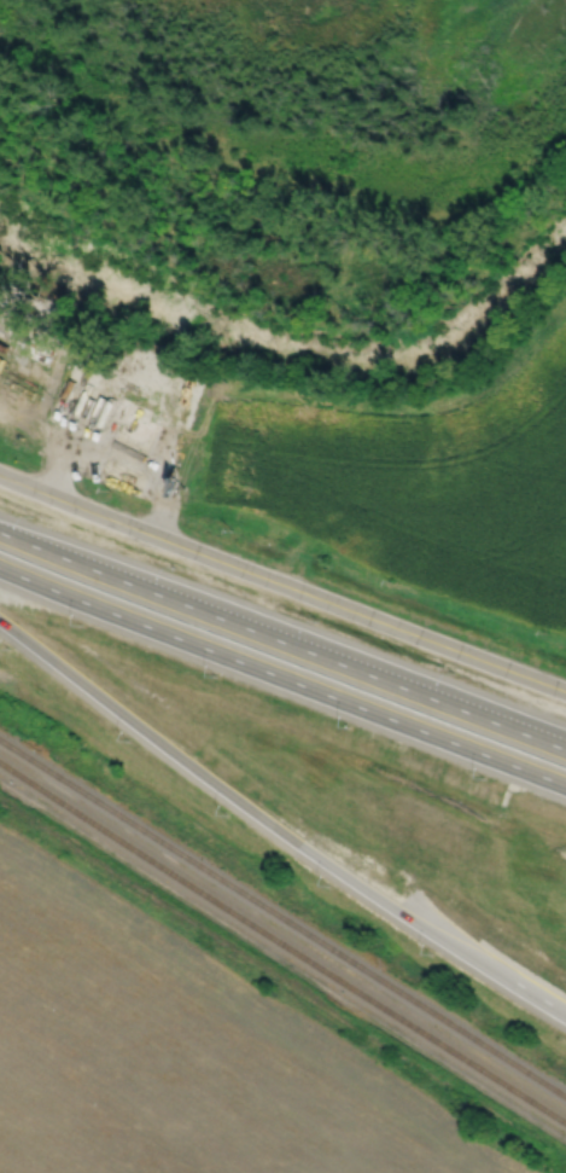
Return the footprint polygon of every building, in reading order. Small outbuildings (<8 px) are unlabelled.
[(119,395),(110,416),(122,422),(116,434),(146,447),(158,423),(150,418),(153,410),(119,395)] [(150,472),(117,452),(106,470),(139,489),(150,472)]
